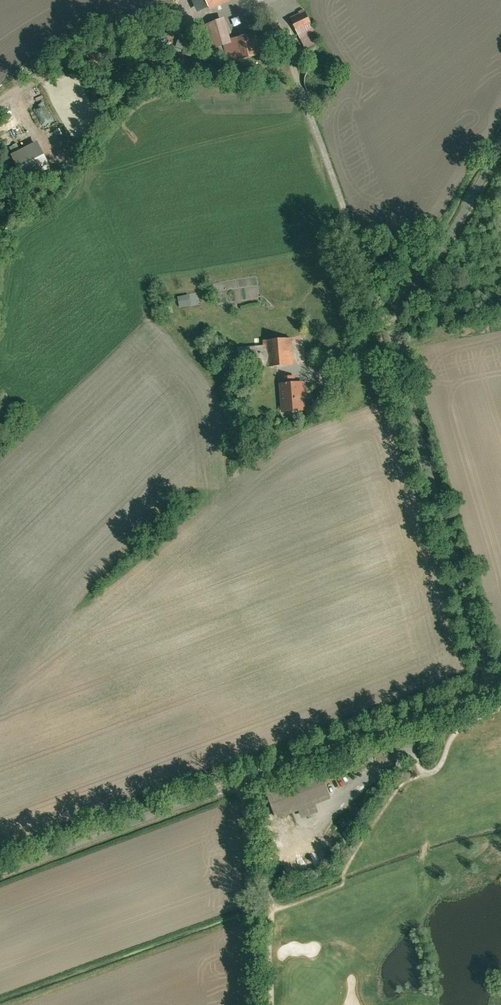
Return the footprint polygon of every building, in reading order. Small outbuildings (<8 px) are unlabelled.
[(210,6),(208,0),(196,0),(201,10),(210,6)] [(213,10),(233,0),(208,0),(210,6),(213,10)] [(309,11),(293,17),(307,50),(323,43),(309,11)] [(230,39),(225,20),(208,23),(214,46),(226,43),(230,63),(266,55),(261,32),(230,39)] [(13,165),(41,156),(37,142),(8,151),(13,165)] [(42,154),(30,159),(35,173),(48,168),(42,154)] [(177,295),(178,306),(199,304),(198,293),(177,295)] [(295,364),(293,339),(266,340),(266,345),(268,345),(269,366),(295,364)] [(269,366),(268,345),(266,345),(251,346),(252,367),(261,366),(269,366)] [(308,411),(306,380),(297,381),(297,375),(283,376),(283,382),(281,382),(284,413),(308,411)] [(371,378),(360,383),(362,388),(374,383),(371,378)] [(323,772),(269,793),(279,818),(301,810),(304,818),(321,812),(318,803),(333,798),(323,772)]
